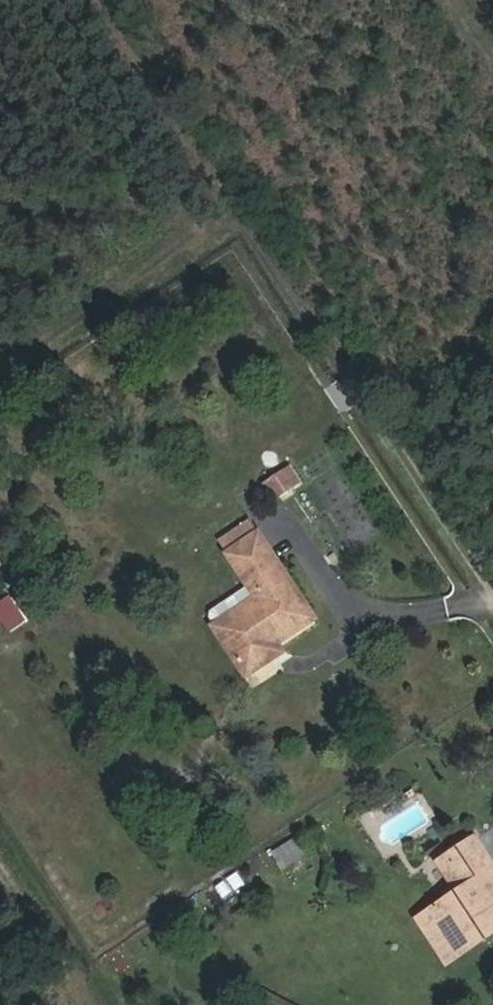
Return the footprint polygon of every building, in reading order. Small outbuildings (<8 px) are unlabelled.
[(300,482),(291,468),(285,472),(294,486),(300,482)] [(276,498),(294,486),(285,472),(267,485),(276,498)] [(258,537),(249,524),(223,541),(232,554),(258,537)] [(312,618),(258,537),(232,554),(252,585),(260,580),(267,590),(232,613),(238,622),(221,633),(248,673),(271,657),(265,649),(275,642),(312,618)] [(232,613),(267,590),(260,580),(252,585),(211,612),(210,617),(221,633),(238,622),(232,613)] [(0,600),(0,609),(12,628),(30,616),(15,591),(0,600)] [(280,651),(275,642),(265,649),(271,657),(280,651)] [(474,840),(450,855),(470,884),(449,898),(421,918),(445,954),(481,930),(486,937),(492,933),(492,869),(474,840)] [(470,884),(450,855),(438,863),(454,885),(445,892),(449,898),(470,884)] [(450,962),(486,937),(481,930),(445,954),(450,962)]
